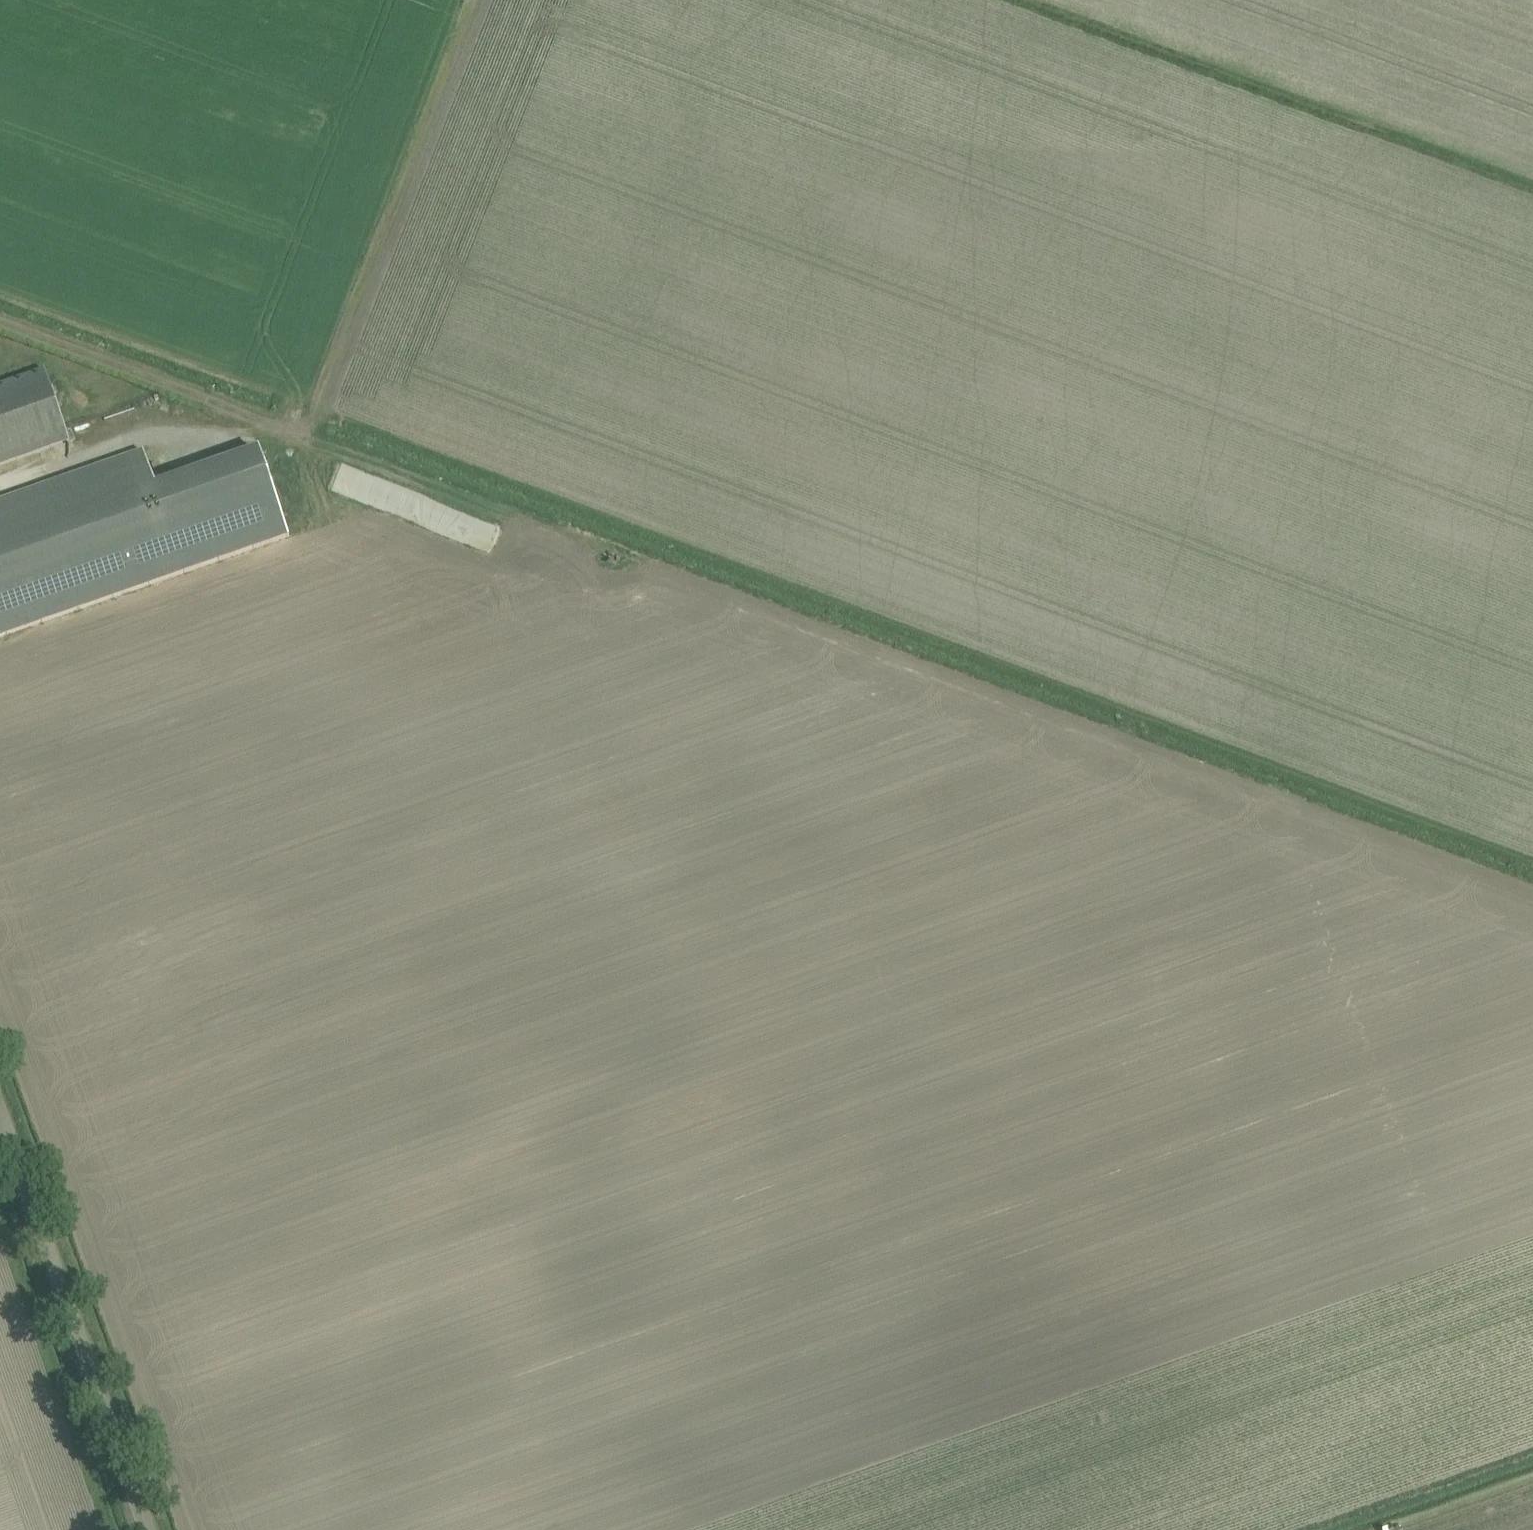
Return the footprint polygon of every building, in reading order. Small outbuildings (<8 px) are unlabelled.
[(45,370),(0,386),(0,466),(70,441),(45,370)] [(0,502),(0,638),(289,537),(260,453),(157,489),(144,452),(0,502)]
